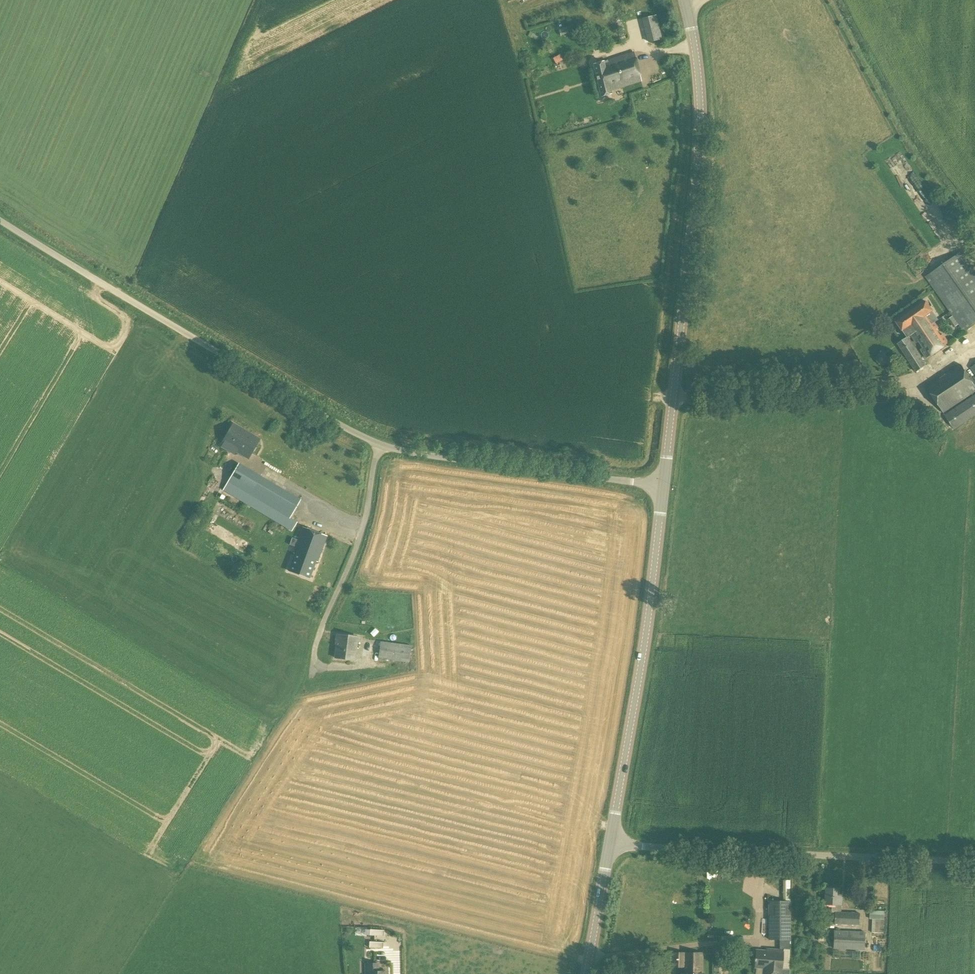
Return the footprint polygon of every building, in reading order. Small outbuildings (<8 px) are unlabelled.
[(561,36),(568,33),(565,27),(558,30),(561,36)] [(607,82),(602,62),(593,64),(601,96),(610,93),(610,91),(619,89),(619,87),(617,80),(607,82)] [(974,324),(974,271),(961,251),(925,276),(964,332),(974,324)] [(934,323),(938,320),(932,311),(926,302),(897,322),(907,337),(908,337),(911,335),(926,357),(948,342),(941,333),(942,333),(934,323)] [(926,365),(908,337),(907,337),(897,344),(916,372),(926,365)] [(876,357),(877,361),(880,364),(884,364),(887,360),(887,356),(883,354),(879,354),(876,357)] [(974,392),(974,386),(961,365),(926,387),(943,413),(974,392)] [(974,416),(974,395),(945,415),(954,430),(974,416)] [(234,425),(225,440),(223,443),(235,450),(242,455),(248,458),(249,455),(258,439),(234,425)] [(246,483),(252,472),(239,464),(232,475),(246,483)] [(301,500),(284,490),(268,517),(292,532),(298,522),(290,518),(301,500)] [(317,561),(326,536),(302,527),(298,540),(292,537),(289,545),(295,547),(293,552),(294,553),(288,571),(309,578),(316,561),(317,561)] [(374,637),(378,632),(375,628),(370,633),(374,637)] [(354,660),(357,637),(337,634),(335,645),(336,645),(335,657),(354,660)] [(409,662),(411,645),(380,641),(378,659),(409,662)] [(840,904),(841,896),(838,896),(838,888),(826,888),(825,904),(840,904)] [(789,901),(769,901),(769,939),(785,939),(785,920),(789,920),(789,901)] [(870,918),(884,919),(884,911),(870,910),(870,918)] [(837,912),(836,924),(865,925),(865,913),(837,912)] [(865,949),(866,933),(834,931),(834,948),(865,949)] [(781,968),(782,955),(766,953),(766,951),(756,950),(754,966),(762,967),(761,973),(789,973),(789,970),(781,970),(781,968)] [(681,973),(680,973),(703,973),(701,973),(701,953),(672,953),(672,966),(681,966),(681,973)] [(627,959),(615,962),(617,973),(630,973),(627,959)] [(367,973),(386,973),(386,971),(377,971),(377,963),(366,964),(366,973),(367,973)]
